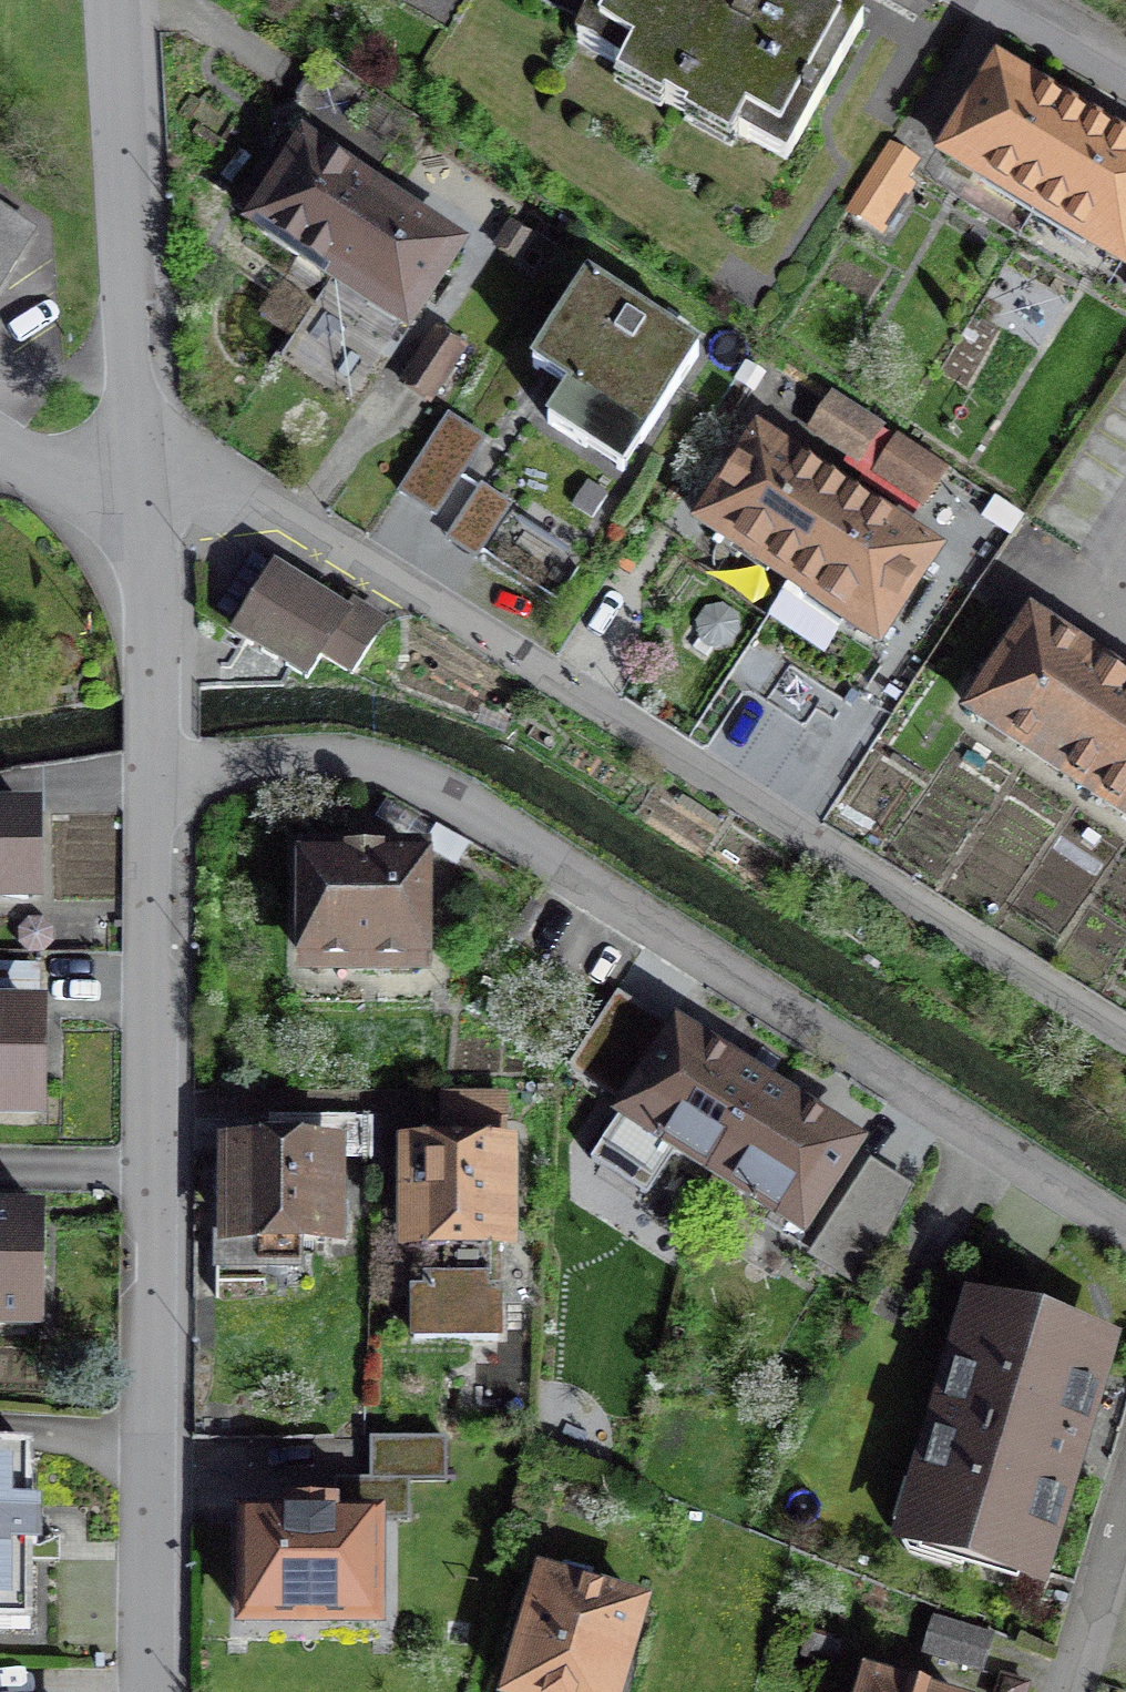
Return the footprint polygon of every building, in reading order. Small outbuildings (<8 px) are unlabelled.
[(579,54),(786,170),(866,28),(816,0),(609,0),(579,54)] [(240,229),(325,285),(380,202),(429,127),(344,71),(240,229)] [(949,158),(1041,212),(1086,135),(994,80),(949,158)] [(1086,135),(1041,212),(1125,262),(1125,158),(1086,135)] [(468,260),(380,202),(325,285),(413,342),(468,260)] [(11,257),(0,250),(0,274),(11,257)] [(708,355),(579,261),(496,374),(625,468),(708,355)] [(848,459),(870,431),(826,398),(805,426),(848,459)] [(432,504),(475,436),(445,416),(401,484),(432,504)] [(686,524),(785,590),(847,499),(747,432),(686,524)] [(923,502),(944,472),(897,440),(877,470),(923,502)] [(507,502),(480,485),(448,536),(475,552),(507,502)] [(943,563),(847,499),(785,590),(882,654),(943,563)] [(348,639),(267,585),(233,635),(314,690),(348,639)] [(978,715),(1125,814),(1125,690),(1124,688),(1035,629),(978,715)] [(0,822),(0,922),(38,920),(32,820),(0,822)] [(422,864),(285,862),(282,999),(419,1002),(422,864)] [(0,1008),(0,1143),(43,1144),(47,1010),(0,1008)] [(671,1150),(708,1174),(762,1090),(672,1032),(590,1159),(643,1193),(671,1150)] [(849,1146),(762,1090),(708,1174),(795,1230),(849,1146)] [(502,1098),(444,1098),(444,1154),(502,1154),(502,1098)] [(352,1136),(218,1133),(215,1280),(348,1284),(352,1136)] [(444,1154),(406,1154),(405,1341),(500,1341),(502,1154),(444,1154)] [(877,1169),(839,1250),(870,1264),(908,1184),(877,1169)] [(0,1217),(0,1349),(36,1351),(42,1219),(0,1217)] [(1124,1360),(949,1305),(869,1560),(1043,1615),(1124,1360)] [(0,1453),(0,1629),(31,1630),(35,1454),(0,1453)] [(380,1516),(223,1514),(221,1649),(379,1650),(380,1516)] [(519,1578),(485,1691),(631,1691),(653,1618),(519,1578)] [(992,1637),(931,1621),(922,1655),(983,1671),(992,1637)]
